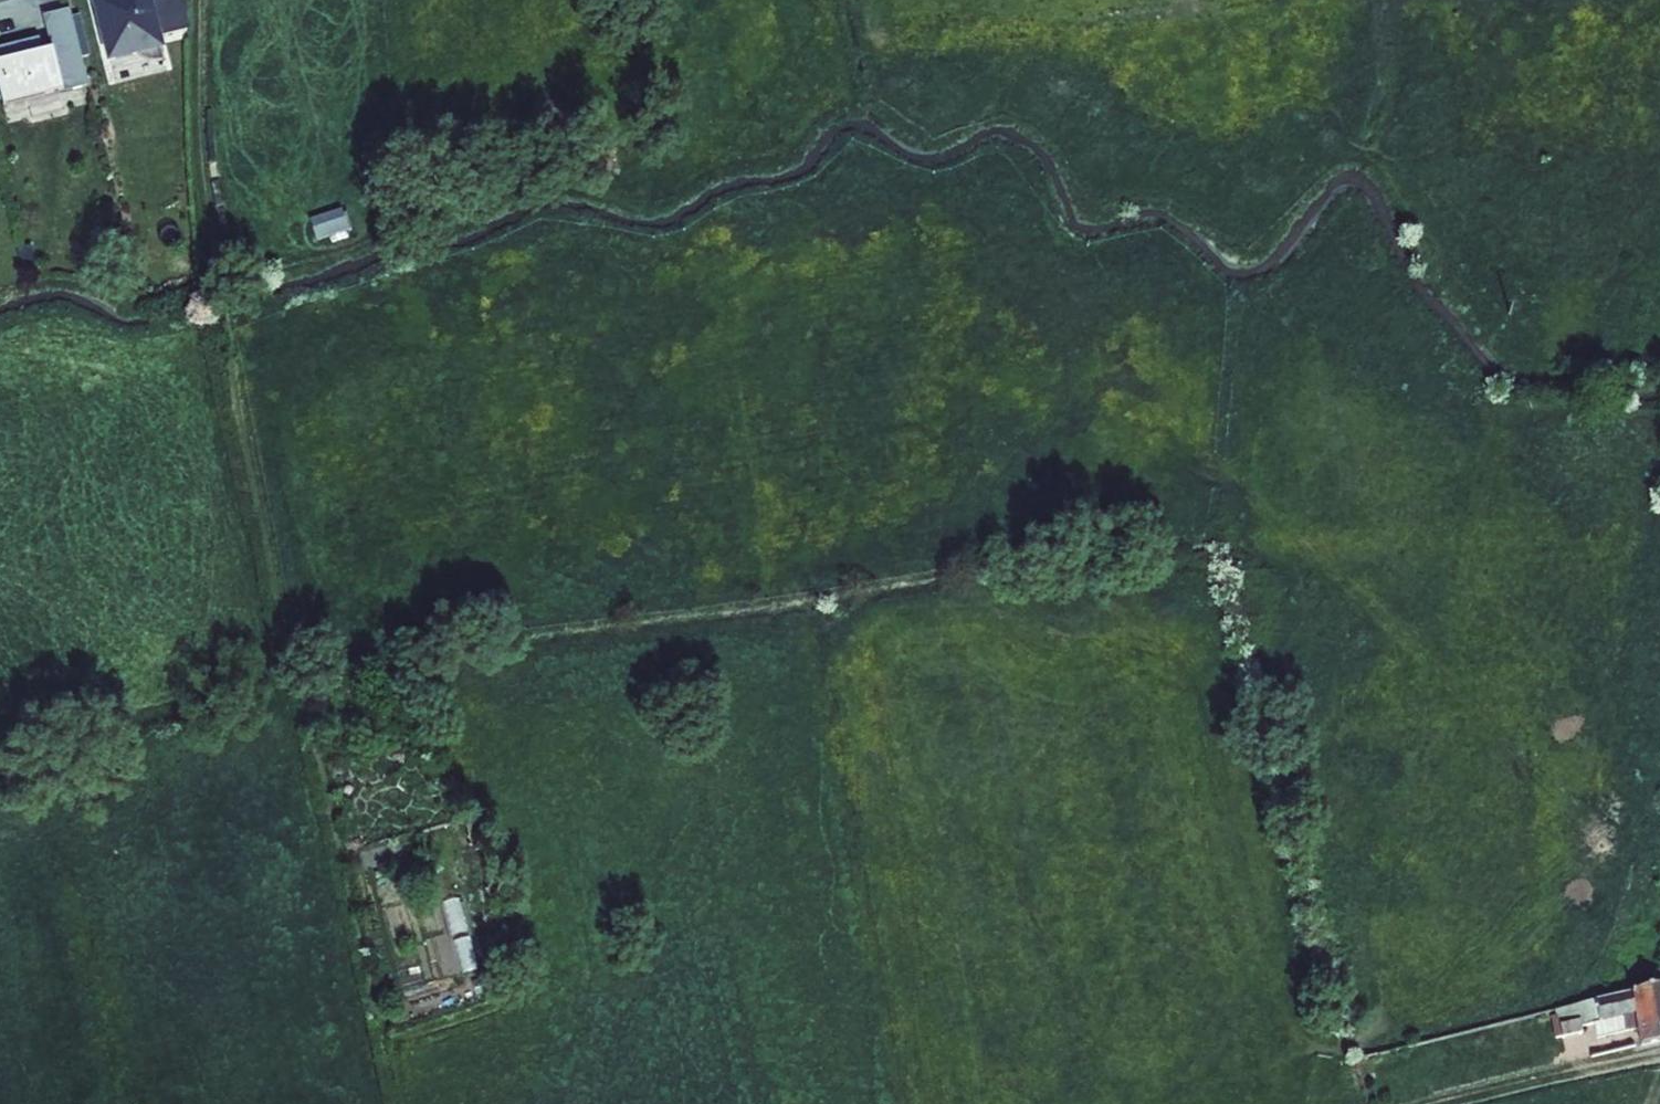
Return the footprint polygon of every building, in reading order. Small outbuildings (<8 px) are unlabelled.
[(188,32),(188,0),(164,0),(150,3),(149,0),(102,0),(96,1),(111,60),(137,54),(148,60),(164,60),(159,39),(188,32)] [(70,9),(43,16),(52,50),(43,52),(40,38),(0,48),(0,93),(3,107),(89,86),(70,9)] [(1623,1046),(1657,1038),(1652,981),(1576,1000),(1578,1008),(1571,1010),(1575,1027),(1616,1016),(1623,1046)]
